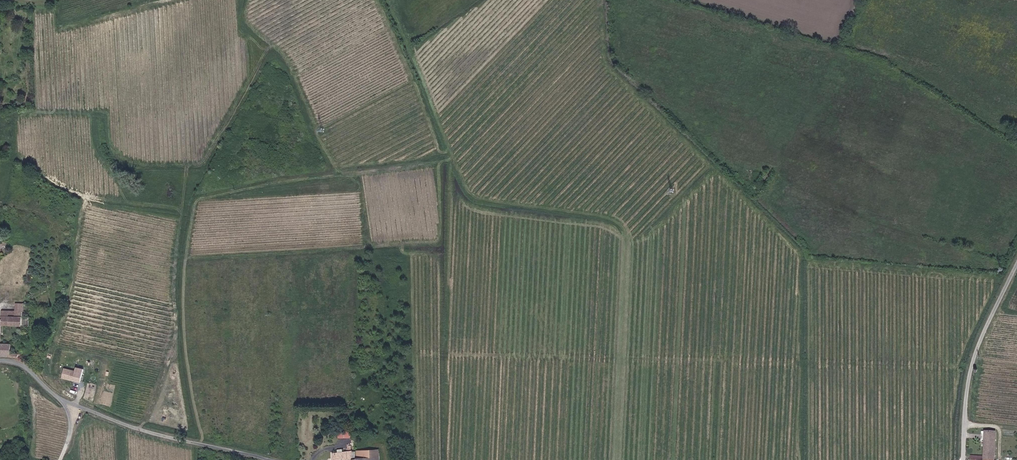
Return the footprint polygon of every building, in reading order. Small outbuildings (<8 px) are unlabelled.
[(12,346),(12,342),(2,342),(2,354),(17,354),(17,350),(14,350),(14,346),(12,346)] [(76,369),(64,367),(62,378),(82,382),(85,368),(76,366),(76,369)] [(985,427),(984,437),(996,437),(996,428),(985,427)] [(338,437),(352,438),(352,429),(338,429),(338,437)] [(994,454),(996,437),(984,437),(983,453),(994,454)]
